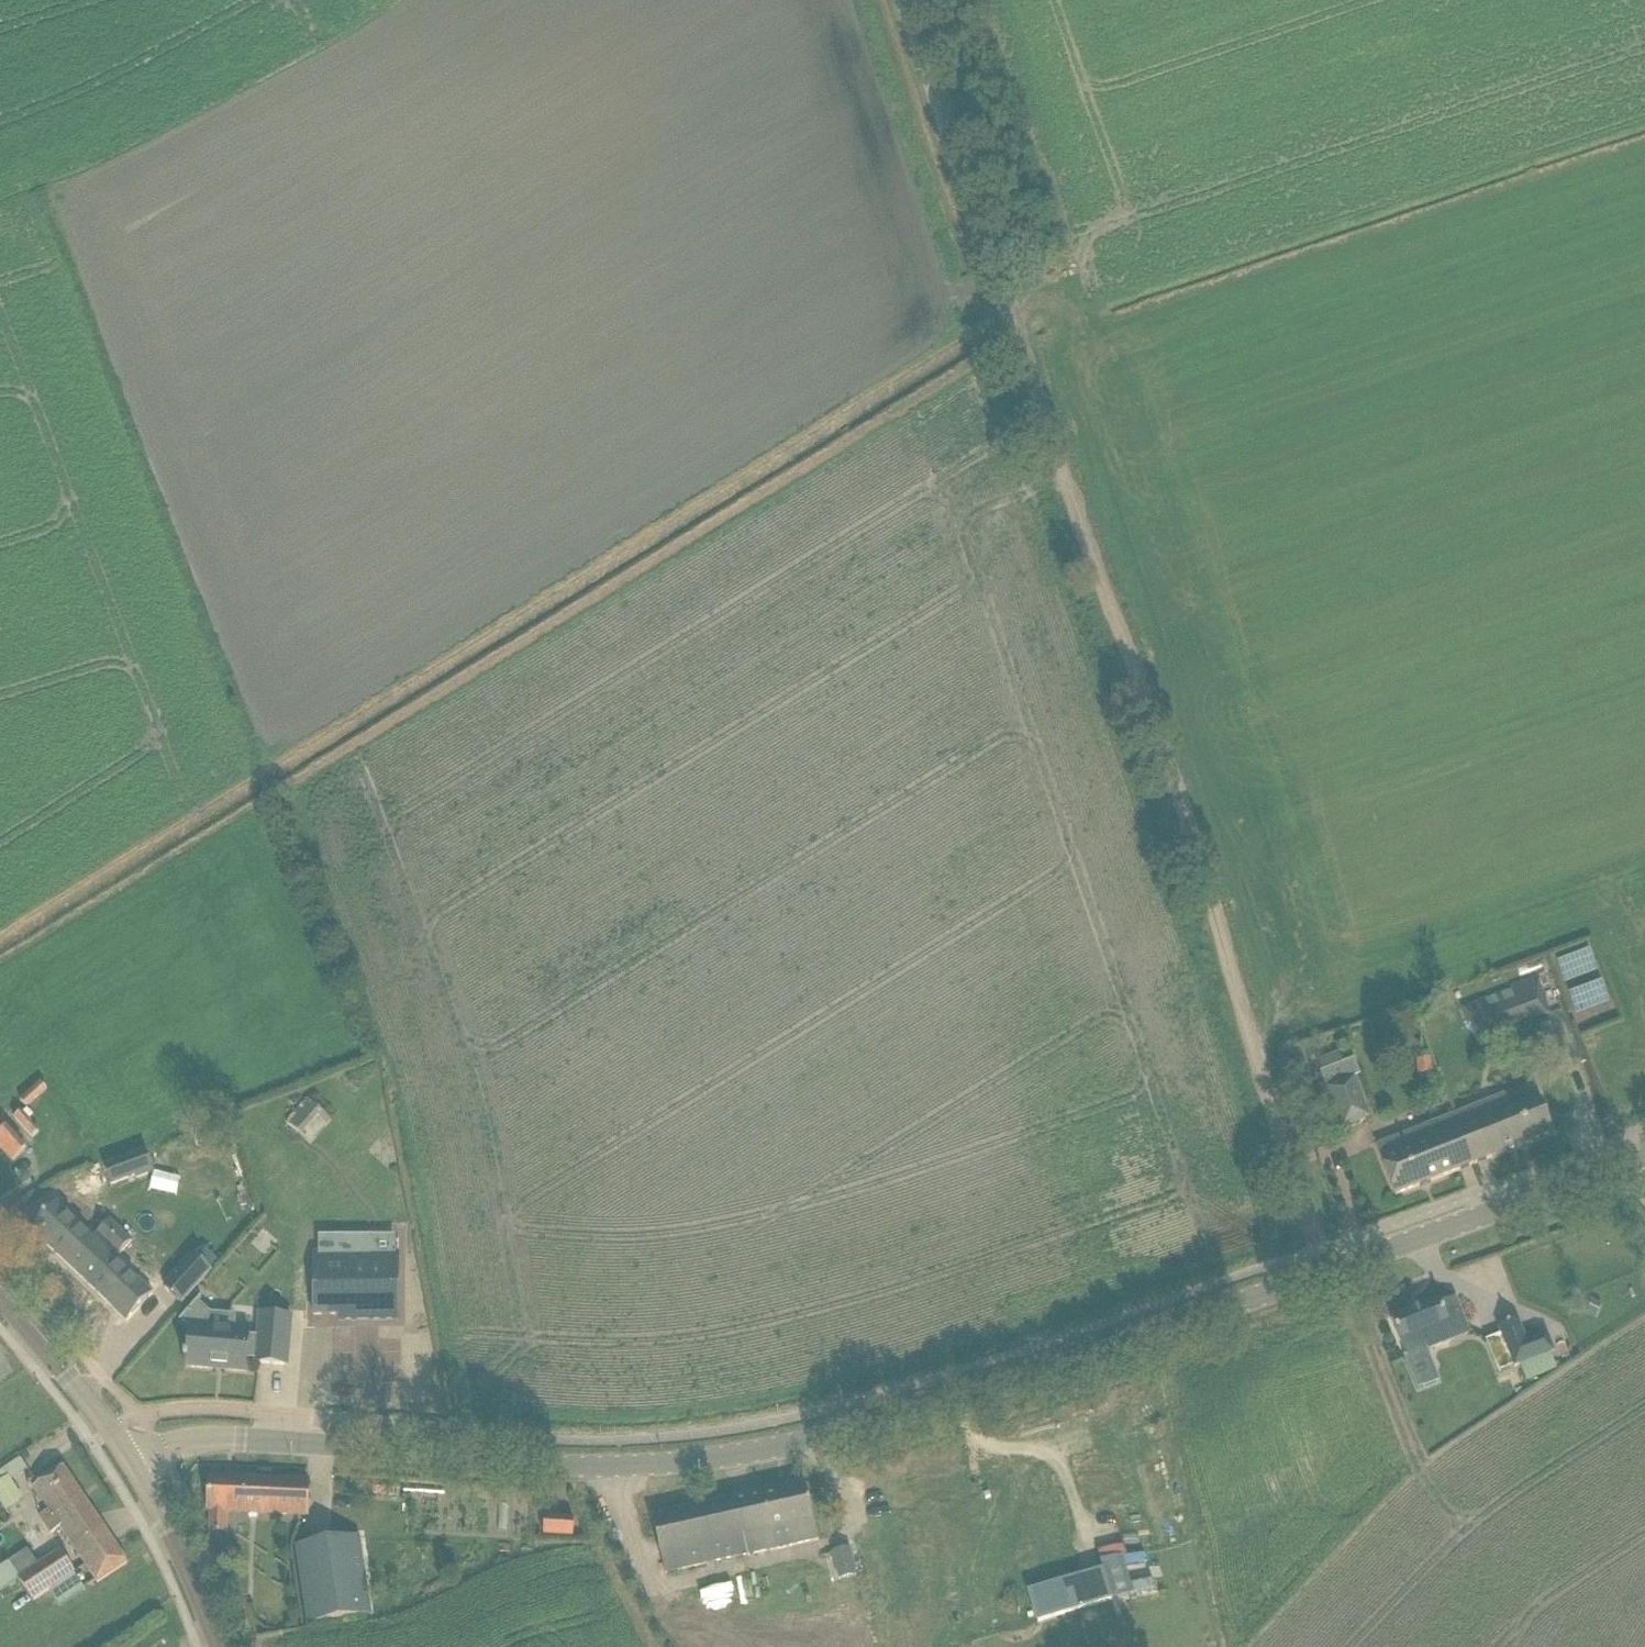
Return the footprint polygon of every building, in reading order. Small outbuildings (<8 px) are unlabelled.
[(1460,1005),(1468,1025),(1486,1019),(1492,1035),(1548,1014),(1535,980),(1460,1005)] [(1365,1121),(1349,1081),(1360,1076),(1353,1060),(1320,1073),(1326,1090),(1325,1090),(1341,1131),(1365,1121)] [(1431,1060),(1417,1061),(1418,1075),(1432,1074),(1431,1060)] [(19,1101),(27,1110),(47,1091),(39,1083),(19,1101)] [(309,1096),(287,1120),(311,1142),(333,1119),(309,1096)] [(1553,1134),(1544,1114),(1539,1099),(1510,1110),(1505,1096),(1455,1116),(1475,1165),(1553,1134)] [(23,1112),(16,1118),(33,1139),(40,1133),(23,1112)] [(1475,1165),(1455,1116),(1376,1147),(1395,1197),(1475,1165)] [(13,1162),(25,1150),(0,1123),(0,1148),(13,1162)] [(115,1162),(91,1171),(98,1189),(122,1180),(123,1183),(140,1176),(132,1156),(115,1162)] [(57,1203),(31,1230),(79,1276),(120,1232),(109,1222),(94,1238),(57,1203)] [(120,1232),(79,1276),(127,1321),(152,1294),(115,1259),(131,1242),(120,1232)] [(318,1254),(313,1254),(313,1315),(338,1315),(338,1321),(398,1320),(399,1254),(371,1254),(372,1236),(318,1236),(318,1254)] [(178,1271),(160,1290),(177,1306),(207,1274),(188,1256),(176,1269),(178,1271)] [(1440,1302),(1391,1321),(1399,1341),(1406,1358),(1407,1359),(1449,1342),(1443,1327),(1462,1319),(1454,1299),(1441,1304),(1440,1302)] [(1592,1300),(1587,1313),(1596,1317),(1602,1304),(1592,1300)] [(249,1332),(212,1329),(208,1329),(209,1317),(195,1304),(181,1320),(190,1328),(187,1356),(184,1355),(184,1359),(187,1360),(187,1367),(245,1373),(247,1360),(256,1361),(256,1364),(287,1367),(289,1345),(291,1317),(260,1315),(259,1337),(249,1336),(249,1332)] [(1499,1329),(1514,1368),(1550,1354),(1543,1337),(1526,1343),(1517,1321),(1499,1329)] [(0,1472),(0,1489),(13,1481),(29,1471),(21,1459),(0,1472)] [(48,1512),(38,1518),(51,1536),(60,1530),(99,1584),(109,1576),(127,1563),(63,1468),(33,1488),(48,1512)] [(210,1478),(209,1512),(210,1512),(226,1512),(307,1516),(308,1482),(210,1478)] [(817,1538),(810,1506),(805,1484),(653,1519),(665,1572),(817,1538)] [(372,1487),(372,1497),(393,1499),(393,1489),(372,1487)] [(543,1536),(573,1538),(574,1521),(545,1519),(543,1536)] [(359,1538),(295,1547),(307,1626),(371,1616),(359,1538)] [(850,1549),(833,1553),(839,1581),(856,1578),(850,1549)] [(34,1602),(76,1573),(60,1552),(36,1567),(30,1556),(26,1551),(0,1569),(0,1594),(19,1580),(34,1602)] [(1102,1570),(1029,1592),(1038,1623),(1111,1601),(1102,1570)]
